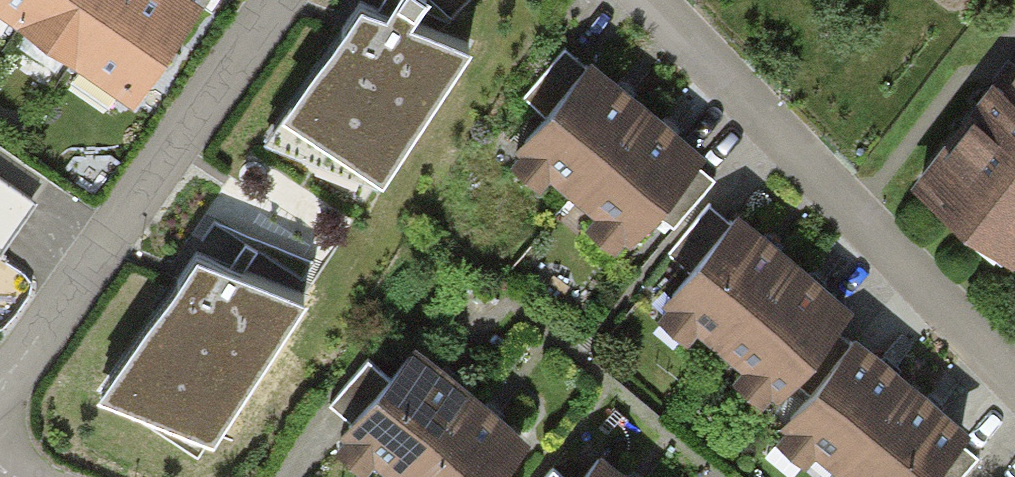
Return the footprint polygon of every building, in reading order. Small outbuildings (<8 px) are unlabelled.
[(19,9),(25,0),(6,0),(19,9)] [(19,9),(75,50),(110,0),(25,0),(19,9)] [(75,50),(129,88),(191,0),(110,0),(75,50)] [(375,0),(359,0),(262,132),(373,178),(465,34),(446,25),(406,12),(414,0),(386,0),(383,4),(375,0)] [(1008,68),(1004,73),(990,62),(944,124),(941,121),(903,171),(1012,254),(1014,250),(1014,59),(1008,68)] [(638,105),(580,65),(518,154),(575,194),(638,105)] [(695,145),(638,105),(575,194),(633,234),(695,145)] [(28,198),(0,178),(0,238),(28,198)] [(786,252),(735,209),(669,304),(723,344),(786,252)] [(302,280),(200,235),(101,376),(211,418),(302,280)] [(838,299),(786,252),(723,344),(768,392),(838,299)] [(905,377),(854,337),(786,421),(838,471),(905,377)] [(411,344),(338,434),(391,476),(393,476),(466,388),(411,344)] [(905,377),(838,471),(844,476),(917,476),(957,426),(905,377)] [(466,388),(393,476),(486,476),(522,433),(466,388)] [(599,458),(583,476),(622,476),(599,458)]
